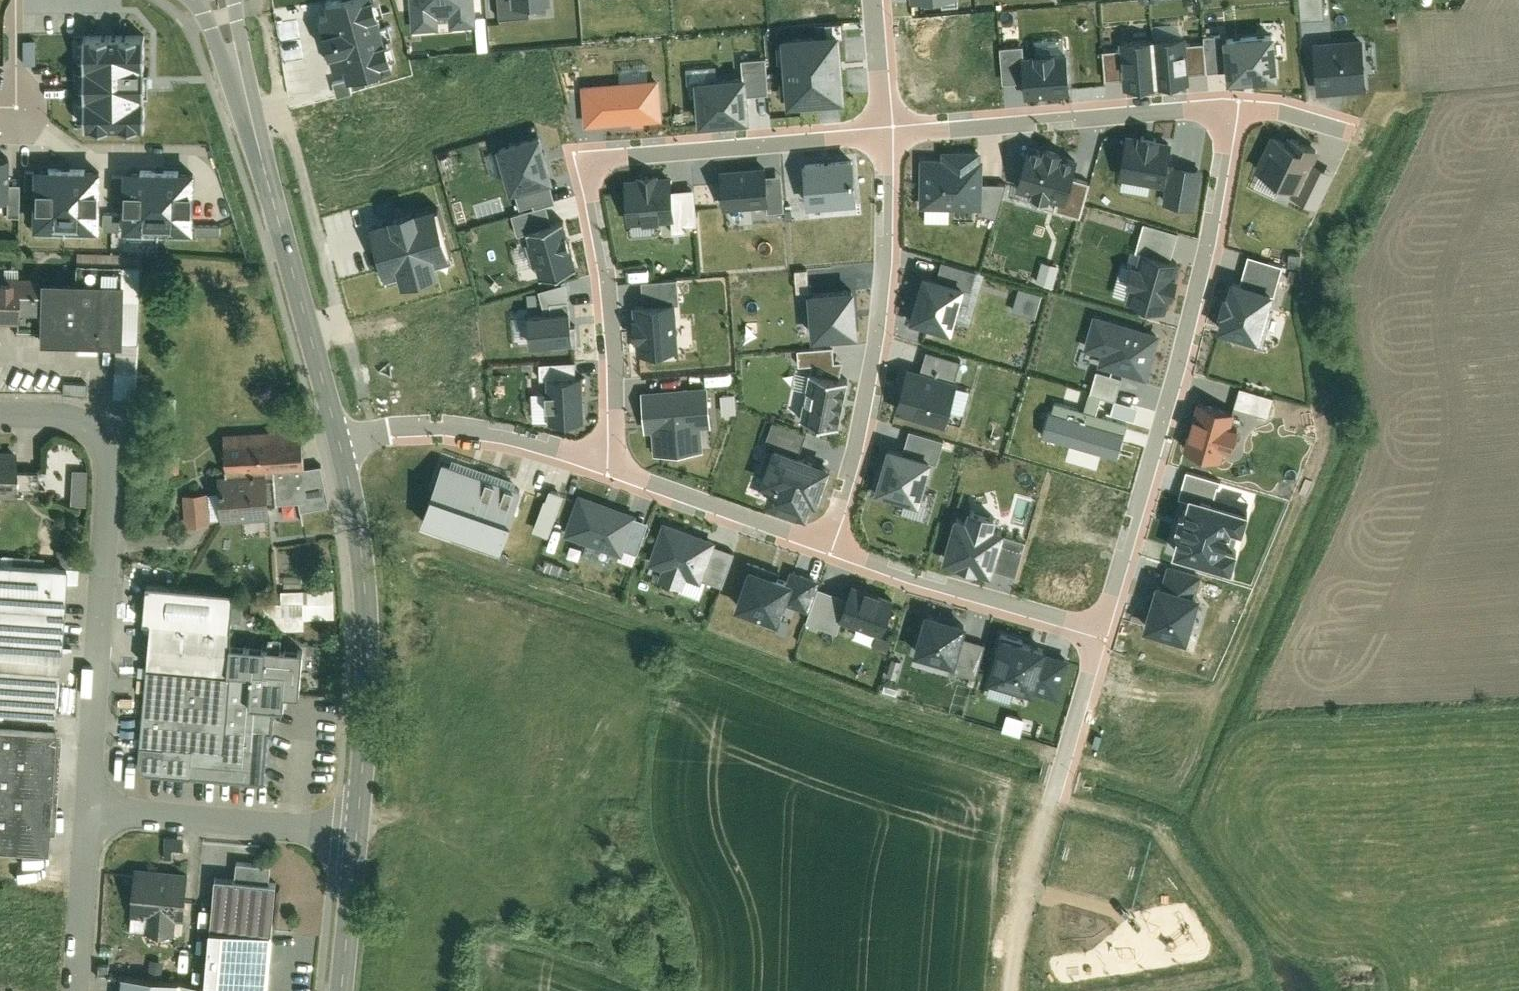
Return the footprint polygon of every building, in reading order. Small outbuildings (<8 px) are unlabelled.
[(374,0),(332,0),(335,13),(324,16),(338,64),(349,60),(352,71),(390,60),(374,0)] [(414,33),(476,28),(473,0),(411,0),(414,33)] [(514,10),(548,8),(547,0),(513,0),(514,10)] [(1302,22),(1323,21),(1322,0),(1300,0),(1302,22)] [(838,33),(784,37),(789,100),(843,95),(838,33)] [(144,35),(86,36),(88,128),(146,127),(144,35)] [(1273,35),(1225,39),(1229,77),(1277,73),(1273,35)] [(1037,39),(1037,49),(1056,48),(1055,38),(1037,39)] [(1185,49),(1184,38),(1154,41),(1157,88),(1188,85),(1187,77),(1185,49)] [(1224,74),(1222,39),(1204,40),(1205,47),(1206,75),(1224,74)] [(1157,88),(1154,41),(1121,45),(1122,55),(1124,81),(1124,91),(1157,88)] [(1368,43),(1314,48),(1318,95),(1372,90),(1368,43)] [(1206,75),(1205,47),(1185,49),(1187,77),(1206,75)] [(1024,84),(1022,57),(1022,50),(1002,51),(1003,86),(1024,84)] [(1067,54),(1022,57),(1024,84),(1024,90),(1069,87),(1067,54)] [(1124,81),(1122,55),(1104,56),(1106,82),(1124,81)] [(742,64),(743,85),(744,97),(766,94),(764,62),(742,64)] [(657,84),(579,88),(581,128),(659,123),(657,84)] [(743,85),(695,89),(699,132),(747,127),(744,97),(743,85)] [(76,122),(86,121),(85,99),(75,100),(76,122)] [(1319,154),(1276,133),(1255,172),(1299,195),(1313,167),(1319,154)] [(1125,139),(1120,180),(1165,186),(1168,167),(1170,145),(1125,139)] [(538,142),(496,156),(511,199),(516,198),(549,186),(553,184),(538,142)] [(1029,153),(1018,190),(1058,202),(1066,204),(1073,181),(1077,168),(1029,153)] [(850,162),(804,165),(807,208),(854,205),(850,162)] [(984,164),(922,164),(921,209),(979,209),(984,209),(984,187),(984,164)] [(1194,210),(1201,173),(1168,167),(1165,186),(1163,205),(1194,210)] [(1317,211),(1333,177),(1313,167),(1299,195),(1294,192),(1291,198),(1317,211)] [(764,170),(718,174),(722,212),(767,208),(764,179),(764,170)] [(100,171),(30,171),(30,232),(99,233),(100,171)] [(193,173),(124,172),(123,234),(193,234),(193,173)] [(783,212),(780,179),(764,179),(767,208),(767,212),(783,212)] [(671,180),(625,182),(627,225),(641,225),(641,227),(657,226),(657,224),(673,223),(672,194),(671,180)] [(1088,186),(1073,181),(1066,204),(1058,202),(1056,211),(1079,218),(1088,186)] [(18,184),(3,184),(4,203),(4,217),(18,217),(18,184)] [(1004,185),(984,187),(984,209),(979,209),(979,216),(996,218),(1004,185)] [(549,186),(516,198),(519,211),(533,208),(534,211),(546,208),(555,205),(549,186)] [(693,192),(672,194),(673,223),(673,233),(684,233),(684,225),(696,226),(693,192)] [(527,236),(552,230),(546,208),(534,211),(512,218),(517,237),(527,236)] [(436,283),(432,268),(448,263),(434,216),(366,235),(380,283),(397,278),(402,293),(436,283)] [(552,230),(527,236),(540,281),(575,271),(562,227),(552,230)] [(72,249),(71,279),(118,280),(118,299),(137,299),(137,250),(72,249)] [(1178,267),(1140,257),(1128,306),(1166,316),(1178,267)] [(1248,259),(1240,287),(1273,295),(1280,269),(1248,259)] [(1036,282),(1053,287),(1057,267),(1041,263),(1036,282)] [(796,293),(808,293),(807,271),(795,271),(796,293)] [(10,322),(10,308),(11,276),(0,276),(0,322),(10,322)] [(32,276),(11,276),(10,308),(32,309),(32,278),(32,276)] [(71,279),(32,278),(32,309),(32,339),(118,340),(118,299),(118,280),(71,279)] [(962,293),(922,282),(909,328),(950,339),(962,293)] [(642,285),(644,308),(672,306),(677,304),(676,283),(642,285)] [(1015,307),(1039,312),(1044,288),(1020,283),(1015,307)] [(1240,287),(1230,284),(1218,332),(1260,343),(1273,295),(1240,287)] [(539,293),(544,316),(568,314),(566,285),(539,293)] [(852,297),(807,300),(810,346),(856,342),(852,297)] [(137,397),(137,299),(118,299),(118,340),(117,397),(137,397)] [(644,308),(634,309),(637,358),(675,355),(672,306),(644,308)] [(544,316),(528,317),(530,348),(571,345),(568,314),(544,316)] [(1158,337),(1093,320),(1085,352),(1100,356),(1096,368),(1147,381),(1158,337)] [(810,376),(839,381),(842,365),(833,364),(832,351),(798,352),(798,367),(812,367),(810,376)] [(919,373),(955,383),(960,363),(926,353),(919,373)] [(919,373),(907,370),(896,412),(944,427),(959,384),(955,383),(919,373)] [(1090,395),(1115,403),(1121,380),(1097,373),(1090,395)] [(837,430),(845,382),(839,381),(810,376),(802,424),(837,430)] [(582,422),(580,379),(546,381),(548,424),(582,422)] [(1240,389),(1234,407),(1268,417),(1274,399),(1240,389)] [(701,453),(700,430),(709,429),(706,391),(639,396),(643,435),(653,434),(655,457),(701,453)] [(1115,403),(1111,416),(1134,422),(1138,410),(1115,403)] [(1054,404),(1044,435),(1117,458),(1127,426),(1054,404)] [(1236,414),(1199,404),(1185,452),(1223,462),(1236,414)] [(298,426),(221,432),(224,474),(261,471),(269,471),(301,468),(301,466),(298,426)] [(767,443),(773,447),(775,442),(802,451),(806,437),(772,426),(767,443)] [(932,463),(931,466),(937,467),(942,444),(909,433),(903,454),(932,463)] [(802,451),(775,442),(773,447),(761,481),(771,484),(765,500),(810,516),(816,501),(821,503),(835,463),(802,451)] [(8,495),(8,492),(9,469),(9,448),(0,448),(0,495),(8,495)] [(903,454),(887,449),(873,495),(918,508),(931,466),(932,463),(903,454)] [(522,487),(446,460),(426,517),(502,544),(522,487)] [(301,468),(269,471),(272,512),(326,507),(325,498),(317,463),(301,466),(301,468)] [(70,501),(87,501),(87,465),(71,465),(70,501)] [(9,469),(8,492),(30,493),(31,469),(9,469)] [(265,517),(261,471),(224,474),(212,475),(214,494),(216,516),(216,521),(265,517)] [(1179,500),(1187,503),(1189,495),(1213,502),(1220,484),(1186,473),(1179,500)] [(214,494),(199,495),(199,492),(183,493),(185,523),(201,522),(201,517),(216,516),(214,494)] [(1251,513),(1189,495),(1172,556),(1234,573),(1251,513)] [(633,517),(577,497),(562,539),(618,559),(621,551),(632,520),(633,517)] [(718,537),(664,518),(649,561),(703,580),(714,550),(718,537)] [(965,527),(954,524),(943,566),(954,569),(953,572),(973,577),(974,574),(991,579),(1002,537),(991,534),(993,525),(968,518),(965,527)] [(637,556),(647,526),(632,520),(621,551),(637,556)] [(732,557),(714,550),(703,580),(702,583),(722,588),(732,557)] [(792,577),(751,563),(736,606),(781,621),(786,605),(796,579),(792,577)] [(53,718),(66,566),(0,564),(0,714),(53,718)] [(1202,578),(1168,570),(1163,587),(1197,597),(1202,578)] [(793,574),(792,577),(796,579),(786,605),(809,615),(817,592),(819,585),(793,574)] [(899,596),(853,581),(846,602),(841,616),(887,631),(899,596)] [(148,583),(145,621),(226,629),(226,634),(232,635),(234,592),(148,583)] [(1163,587),(1156,585),(1142,634),(1188,647),(1202,598),(1197,597),(1163,587)] [(807,626),(836,635),(841,616),(846,602),(817,592),(809,615),(807,626)] [(299,601),(255,602),(255,619),(299,618),(299,601)] [(968,622),(926,612),(915,654),(956,664),(962,643),(968,622)] [(279,711),(280,699),(297,700),(300,655),(241,651),(242,636),(232,635),(226,634),(226,629),(145,621),(132,767),(140,776),(186,780),(187,765),(260,771),(263,733),(267,733),(269,711),(279,711)] [(1048,650),(1001,638),(988,684),(1036,694),(1058,701),(1068,664),(1046,657),(1048,650)] [(984,649),(962,643),(956,664),(953,675),(975,681),(984,649)] [(0,731),(0,852),(41,855),(43,833),(47,833),(55,735),(0,731)] [(214,877),(208,929),(270,935),(275,884),(268,883),(270,865),(235,861),(233,879),(214,877)] [(187,871),(131,866),(127,916),(146,917),(144,931),(173,934),(174,920),(182,921),(187,871)] [(208,929),(204,989),(227,990),(269,990),(270,935),(208,929)] [(204,989),(120,981),(119,990),(227,990),(204,989)]
